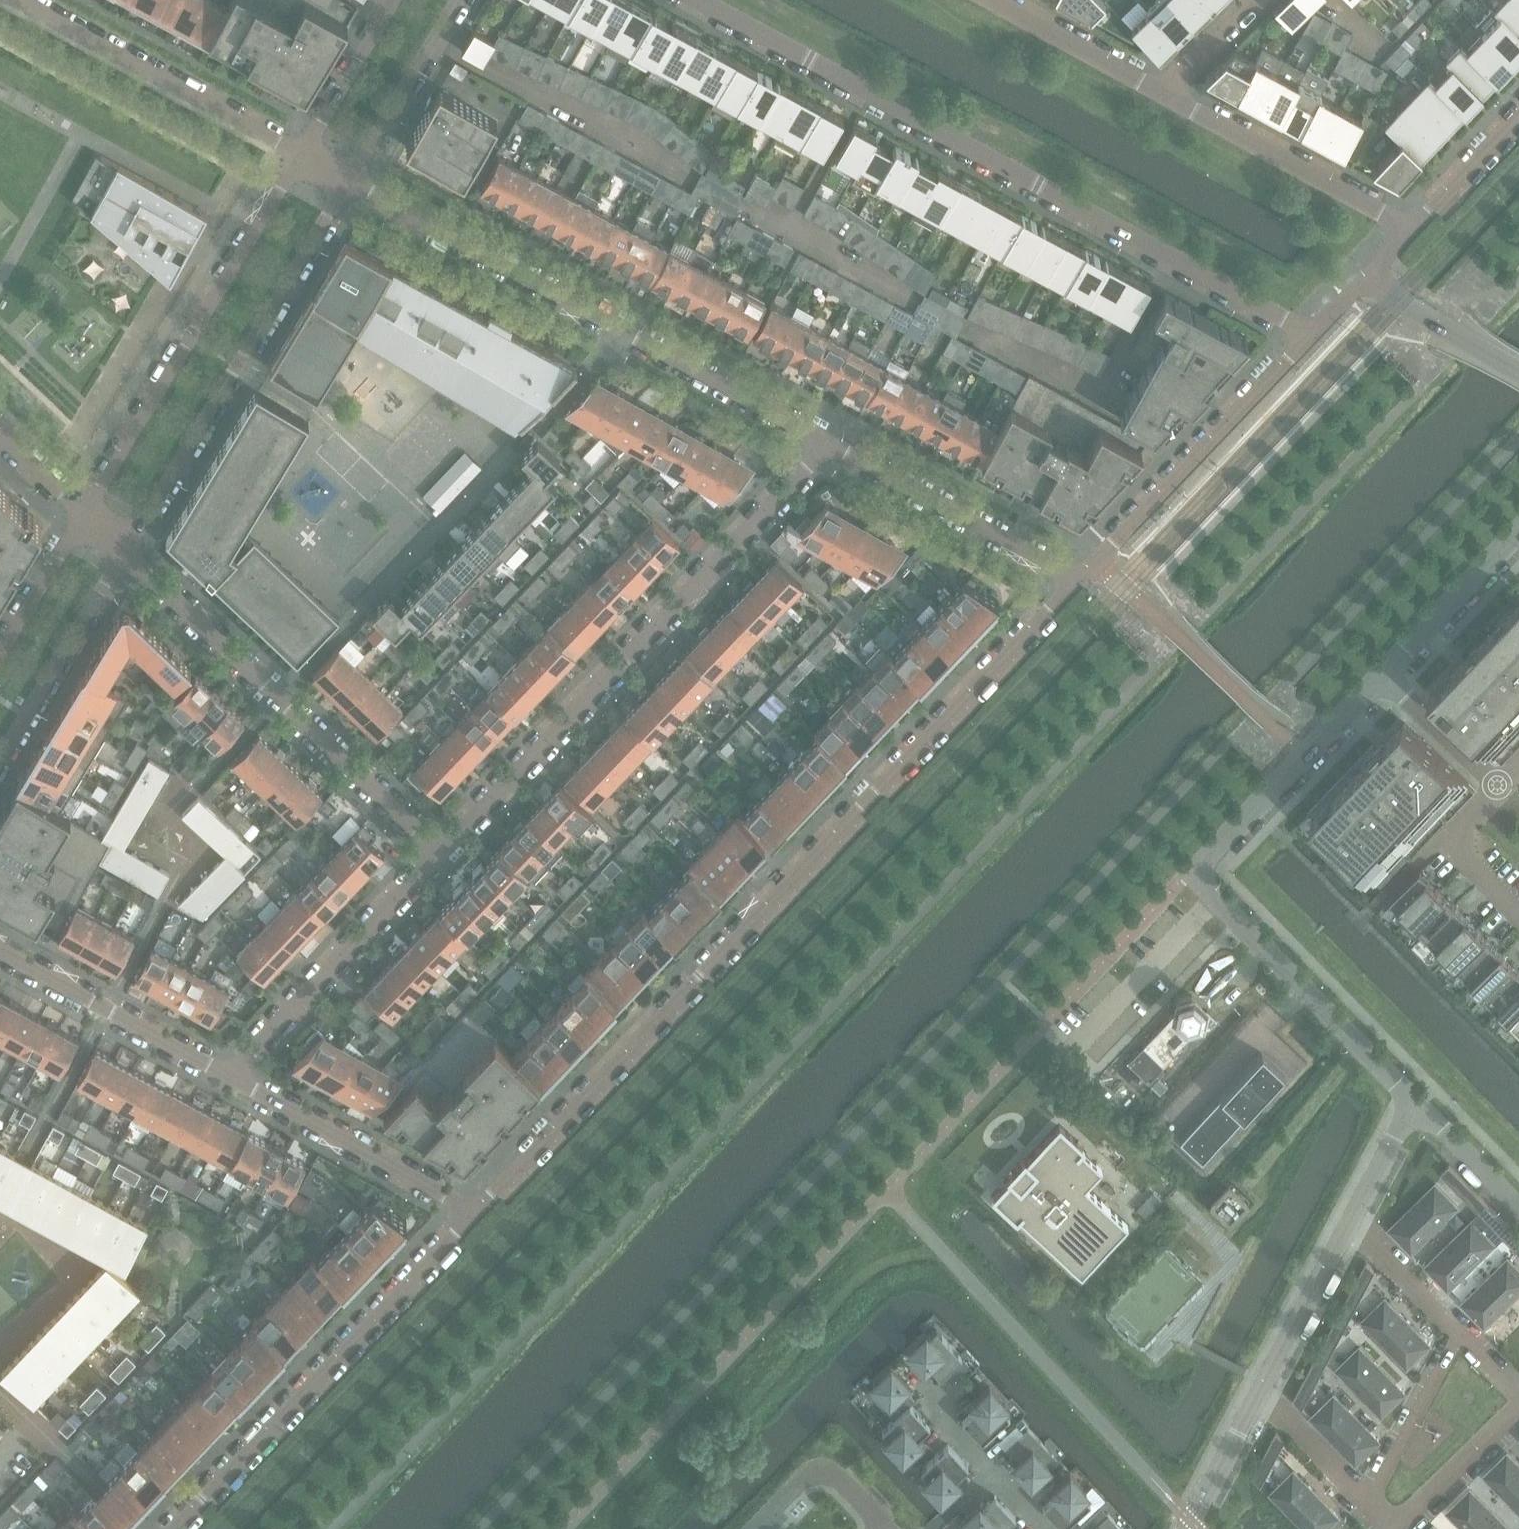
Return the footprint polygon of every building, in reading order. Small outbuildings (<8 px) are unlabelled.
[(156,0),(135,0),(151,9),(156,0)] [(180,0),(156,0),(151,9),(170,19),(180,0)] [(205,0),(180,0),(170,19),(188,29),(205,0)] [(227,7),(213,0),(205,0),(188,29),(209,40),(227,7)] [(336,41),(344,28),(351,17),(319,0),(306,0),(295,21),(256,0),(231,0),(227,7),(209,40),(305,93),(336,41)] [(578,0),(550,0),(548,4),(569,16),(578,0)] [(605,0),(578,0),(569,16),(590,27),(605,0)] [(631,2),(628,0),(605,0),(590,27),(611,39),(631,2)] [(1103,0),(1061,0),(1090,16),(1105,2),(1103,0)] [(1171,0),(1156,0),(1147,9),(1149,12),(1176,40),(1177,39),(1172,34),(1177,29),(1182,34),(1193,23),(1171,0)] [(1204,0),(1171,0),(1193,23),(1210,6),(1204,0)] [(1432,4),(1428,0),(1418,0),(1415,4),(1423,12),(1432,4)] [(1448,0),(1442,0),(1437,6),(1447,15),(1455,7),(1448,0)] [(1514,0),(1503,0),(1494,10),(1499,15),(1518,34),(1518,5),(1514,0)] [(632,50),(652,13),(631,2),(611,39),(632,50)] [(1415,21),(1423,12),(1415,4),(1406,13),(1412,18),(1415,21)] [(1176,40),(1149,12),(1131,29),(1158,57),(1176,40)] [(1309,37),(1320,16),(1313,12),(1302,33),(1309,37)] [(653,62),(673,25),(672,24),(669,30),(663,27),(666,21),(652,13),(632,50),(653,62)] [(1499,15),(1482,32),(1512,61),(1518,54),(1518,34),(1499,15)] [(1400,36),(1408,28),(1400,20),(1391,28),(1397,34),(1400,36)] [(1327,47),(1338,26),(1331,22),(1320,43),(1327,47)] [(1432,31),(1426,25),(1422,22),(1414,30),(1424,39),(1432,31)] [(674,73),(694,36),(673,25),(653,62),(674,73)] [(487,55),(494,42),(474,30),(461,51),(482,63),(487,55)] [(1415,48),(1424,39),(1414,30),(1406,39),(1415,48)] [(1512,61),(1482,32),(1466,50),(1496,79),(1512,61)] [(695,85),(715,48),(694,36),(674,73),(695,85)] [(496,59),(503,48),(494,42),(487,55),(496,59)] [(1411,53),(1404,47),(1401,44),(1397,48),(1407,57),(1411,53)] [(1496,79),(1466,50),(1461,45),(1446,61),(1451,65),(1481,94),(1496,79)] [(522,71),(532,50),(525,46),(515,68),(522,71)] [(716,96),(736,59),(715,48),(695,85),(716,96)] [(1340,73),(1352,52),(1345,48),(1333,69),(1340,73)] [(1395,70),(1407,57),(1397,48),(1385,60),(1395,70)] [(1237,96),(1255,62),(1234,50),(1233,50),(1204,79),(1237,96)] [(544,81),(554,60),(547,56),(537,78),(544,81)] [(732,117),(737,108),(757,71),(736,59),(716,96),(711,106),(732,117)] [(461,79),(467,69),(455,61),(449,71),(461,79)] [(1258,108),(1276,74),(1255,62),(1237,96),(1258,108)] [(1451,65),(1434,83),(1464,112),(1481,94),(1451,65)] [(566,92),(576,70),(569,66),(559,88),(566,92)] [(1376,93),(1388,71),(1381,68),(1369,89),(1376,93)] [(758,119),(778,82),(777,82),(774,88),(768,84),(771,78),(757,71),(737,108),(758,119)] [(1279,119),(1299,82),(1298,82),(1296,85),(1276,74),(1258,108),(1279,119)] [(588,102),(598,80),(590,77),(580,98),(588,102)] [(1434,83),(1429,78),(1414,94),(1449,127),(1464,112),(1434,83)] [(779,130),(799,94),(778,82),(758,119),(779,130)] [(1300,131),(1320,94),(1299,82),(1279,119),(1280,120),(1283,114),(1289,117),(1286,123),(1300,131)] [(610,112),(620,90),(612,87),(602,108),(610,112)] [(463,179),(497,121),(438,88),(433,97),(431,95),(424,107),(426,109),(405,146),(463,179)] [(800,142),(820,105),(799,94),(779,130),(774,140),(795,153),(800,142)] [(1321,142),(1339,108),(1319,97),(1321,94),(1320,94),(1300,131),(1321,142)] [(1449,127),(1414,94),(1399,109),(1435,143),(1449,127)] [(631,122),(641,100),(634,97),(624,119),(631,122)] [(822,154),(842,117),(820,105),(800,142),(822,154)] [(1355,161),(1377,121),(1364,114),(1360,120),(1339,108),(1321,142),(1355,161)] [(651,133),(665,114),(659,109),(644,128),(651,133)] [(1435,143),(1399,109),(1384,125),(1420,158),(1435,143)] [(537,131),(547,114),(539,110),(530,127),(537,131)] [(556,142),(566,124),(558,120),(549,137),(556,142)] [(666,145),(681,126),(675,122),(660,140),(666,145)] [(852,177),(876,135),(853,123),(834,157),(856,169),(852,177)] [(1420,158),(1384,125),(1399,140),(1371,169),(1396,183),(1420,158)] [(575,152),(585,135),(577,131),(568,148),(575,152)] [(873,188),(896,147),(895,146),(892,151),(889,157),(882,154),(886,148),(873,141),(876,135),(852,177),(873,188)] [(594,162),(604,145),(596,141),(587,158),(594,162)] [(702,173),(713,152),(707,147),(692,166),(702,173)] [(897,195),(918,158),(916,157),(913,163),(906,160),(910,154),(896,147),(873,188),(873,189),(876,183),(897,195)] [(613,173),(623,155),(615,151),(606,169),(613,173)] [(201,224),(182,214),(165,204),(147,195),(155,185),(101,156),(94,152),(81,176),(88,179),(75,202),(156,269),(170,280),(201,224)] [(500,200),(518,167),(498,156),(480,189),(500,200)] [(918,206),(938,170),(937,169),(936,172),(916,161),(918,158),(897,195),(918,206)] [(632,183),(642,166),(634,162),(625,179),(632,183)] [(727,176),(710,166),(705,175),(723,184),(727,176)] [(519,210),(537,177),(518,167),(500,200),(519,210)] [(939,218),(959,181),(938,170),(918,206),(939,218)] [(651,193),(661,176),(653,172),(644,189),(651,193)] [(717,194),(723,184),(705,175),(702,173),(697,183),(717,194)] [(751,200),(762,179),(755,175),(744,196),(751,200)] [(745,186),(727,176),(723,184),(740,194),(745,186)] [(538,221),(556,188),(537,177),(519,210),(538,221)] [(778,201),(789,180),(783,177),(771,198),(778,201)] [(960,229),(980,193),(959,181),(939,218),(960,229)] [(670,204),(680,186),(672,182),(663,200),(670,204)] [(697,183),(691,193),(699,197),(710,203),(712,204),(717,194),(697,183)] [(723,184),(717,194),(738,206),(744,196),(740,194),(723,184)] [(165,204),(172,194),(155,185),(147,195),(165,204)] [(557,231),(575,198),(556,188),(538,221),(557,231)] [(689,214),(699,197),(691,193),(682,210),(689,214)] [(981,241),(1001,204),(980,193),(960,229),(981,241)] [(182,214),(189,204),(172,194),(165,204),(182,214)] [(717,194),(712,204),(718,207),(725,211),(733,215),(738,206),(717,194)] [(810,219),(822,198),(814,194),(803,215),(810,219)] [(576,241),(594,208),(575,198),(557,231),(576,241)] [(708,225),(718,207),(712,204),(710,203),(701,221),(708,225)] [(201,224),(206,213),(189,204),(182,214),(201,224)] [(1002,252),(1023,216),(1001,204),(981,241),(1002,252)] [(829,230),(843,210),(836,206),(823,225),(829,230)] [(715,228),(725,211),(718,207),(708,225),(715,228)] [(595,252),(613,219),(594,208),(576,241),(595,252)] [(1022,263),(1043,227),(1042,226),(1039,232),(1033,229),(1036,223),(1023,216),(1002,252),(1022,263)] [(734,239),(744,222),(737,217),(727,235),(734,239)] [(614,262),(632,229),(613,219),(595,252),(614,262)] [(849,244),(863,224),(856,219),(843,239),(849,244)] [(633,272),(651,239),(656,230),(637,220),(632,229),(614,262),(633,272)] [(1043,275),(1065,239),(1043,227),(1022,263),(1043,275)] [(753,249),(763,232),(755,228),(746,245),(753,249)] [(869,257),(883,237),(876,233),(863,253),(869,257)] [(784,266),(794,249),(774,238),(765,256),(784,266)] [(652,283),(670,250),(651,239),(633,272),(652,283)] [(1064,286),(1086,250),(1065,239),(1043,275),(1064,286)] [(576,369),(345,243),(315,300),(312,298),(270,368),(293,382),(308,391),(306,396),(314,401),(317,397),(355,334),(469,403),(474,399),(521,427),(576,369)] [(889,271),(903,251),(896,246),(883,266),(889,271)] [(671,293),(689,260),(670,250),(652,283),(671,293)] [(689,303),(708,270),(713,260),(694,250),(689,260),(671,293),(689,303)] [(1085,298),(1107,262),(1105,261),(1102,267),(1096,263),(1099,258),(1086,250),(1064,286),(1085,298)] [(809,280),(819,263),(812,259),(802,276),(809,280)] [(1107,309),(1128,273),(1107,262),(1085,298),(1107,309)] [(829,290),(838,273),(831,269),(821,286),(829,290)] [(924,295),(936,274),(929,269),(916,289),(924,295)] [(708,314),(726,281),(708,270),(689,303),(708,314)] [(1129,322),(1149,285),(1128,273),(1107,309),(1129,322)] [(848,301),(857,283),(850,279),(840,297),(848,301)] [(727,324),(745,291),(726,281),(708,314),(727,324)] [(946,306),(950,298),(933,288),(928,297),(946,306)] [(866,311),(876,294),(869,290),(859,307),(866,311)] [(747,335),(765,302),(745,291),(727,324),(747,335)] [(1201,386),(1247,338),(1164,293),(1131,352),(1150,362),(1119,419),(1152,437),(1183,405),(1190,409),(1207,390),(1201,386)] [(924,295),(919,305),(940,316),(946,306),(928,297),(924,295)] [(976,321),(986,300),(980,297),(969,318),(976,321)] [(968,307),(950,298),(946,306),(963,316),(968,307)] [(885,322),(895,304),(887,300),(878,317),(885,322)] [(770,347),(788,314),(770,305),(752,338),(770,347)] [(933,325),(935,326),(940,316),(919,305),(914,314),(926,321),(933,325)] [(946,306),(940,316),(961,328),(967,318),(963,316),(946,306)] [(999,331),(1008,309),(1001,306),(991,328),(999,331)] [(904,332),(914,314),(906,310),(897,328),(904,332)] [(791,359),(809,326),(788,314),(770,347),(791,359)] [(1021,340),(1030,318),(1023,315),(1013,337),(1021,340)] [(940,316),(935,326),(940,329),(952,335),(956,338),(961,328),(940,316)] [(923,342),(933,325),(926,321),(917,338),(923,342)] [(930,346),(940,329),(935,326),(933,325),(923,342),(930,346)] [(1043,350),(1053,328),(1045,325),(1036,347),(1043,350)] [(810,369),(828,336),(809,326),(791,359),(810,369)] [(1065,359),(1074,337),(1067,334),(1058,356),(1065,359)] [(950,357),(959,339),(956,338),(952,335),(942,352),(950,357)] [(829,379),(847,346),(828,336),(810,369),(829,379)] [(1085,369),(1097,348),(1090,344),(1078,365),(1085,369)] [(968,367),(978,350),(971,345),(961,363),(968,367)] [(848,390),(866,357),(847,346),(829,379),(848,390)] [(988,377),(997,360),(990,356),(980,373),(988,377)] [(867,400),(885,367),(866,357),(848,390),(867,400)] [(1006,388),(1016,370),(1009,366),(999,384),(1006,388)] [(886,410),(904,377),(885,367),(867,400),(886,410)] [(905,421),(923,388),(904,377),(886,410),(905,421)] [(586,422),(616,391),(615,390),(611,394),(595,379),(570,406),(586,422)] [(924,431),(942,398),(923,388),(905,421),(924,431)] [(268,551),(244,528),(260,502),(276,475),(292,449),(296,443),(308,423),(256,391),(240,417),(224,444),(208,470),(192,497),(166,539),(202,573),(226,595),(250,618),(273,640),(297,663),(339,618),(322,602),(315,596),(292,573),(268,551)] [(605,432),(635,401),(634,401),(631,405),(616,391),(586,422),(587,422),(590,418),(605,432)] [(943,442),(961,409),(942,398),(924,431),(943,442)] [(625,443),(655,412),(654,412),(650,416),(635,401),(605,432),(606,433),(610,429),(625,443)] [(962,452),(980,419),(961,409),(943,442),(962,452)] [(1078,515),(1141,449),(1081,416),(1066,443),(1008,411),(999,429),(998,431),(981,462),(1078,515)] [(644,454),(674,423),(673,423),(670,427),(655,412),(625,443),(626,444),(629,440),(644,454)] [(981,462),(998,431),(999,429),(980,419),(962,452),(981,462)] [(664,465),(694,434),(693,433),(689,437),(674,423),(644,454),(645,455),(649,451),(664,465)] [(559,436),(549,427),(541,436),(551,445),(559,436)] [(684,476),(713,445),(712,444),(709,448),(694,434),(664,465),(665,466),(668,462),(684,476)] [(545,478),(560,462),(537,440),(522,457),(556,489),(545,478)] [(703,487),(733,456),(732,455),(728,459),(713,445),(684,476),(688,472),(703,487)] [(573,466),(582,457),(572,448),(564,457),(573,466)] [(735,486),(749,471),(733,456),(703,487),(704,487),(708,483),(729,503),(740,491),(735,486)] [(556,489),(522,457),(521,457),(533,468),(518,483),(541,505),(556,489)] [(583,475),(591,466),(582,457),(573,466),(569,471),(578,480),(583,475)] [(630,489),(638,480),(629,471),(621,480),(630,489)] [(610,492),(594,476),(584,486),(591,493),(600,502),(610,492)] [(541,505),(518,483),(503,499),(526,521),(541,505)] [(42,528),(0,489),(0,597),(42,528)] [(660,500),(650,491),(642,500),(651,509),(660,500)] [(600,502),(591,493),(582,502),(592,511),(600,502)] [(613,514),(622,505),(613,496),(604,505),(613,514)] [(526,521),(503,499),(488,515),(511,536),(526,521)] [(661,518),(670,509),(660,500),(651,509),(661,518)] [(817,548),(846,517),(846,516),(842,521),(826,506),(812,520),(807,515),(795,528),(817,548)] [(607,521),(598,512),(589,521),(598,530),(607,521)] [(511,536),(488,515),(474,530),(496,552),(511,536)] [(579,524),(570,515),(561,525),(571,533),(579,524)] [(836,559),(866,528),(865,527),(861,531),(846,517),(817,548),(817,549),(821,545),(836,559)] [(679,545),(651,519),(636,535),(663,561),(679,545)] [(590,539),(598,530),(589,521),(581,530),(590,539)] [(684,540),(692,531),(683,522),(674,531),(684,540)] [(562,542),(571,533),(561,525),(553,534),(562,542)] [(856,570),(885,539),(885,538),(881,542),(866,528),(836,559),(837,559),(841,555),(856,570)] [(496,552),(474,530),(459,546),(481,567),(496,552)] [(663,561),(636,535),(621,551),(648,577),(663,561)] [(876,581),(902,554),(885,539),(856,570),(857,570),(860,566),(876,581)] [(569,561),(577,552),(568,543),(560,552),(569,561)] [(789,563),(798,554),(788,545),(780,554),(789,563)] [(481,567),(459,546),(444,561),(467,583),(481,567)] [(550,555),(540,547),(532,556),(541,564),(550,555)] [(648,577),(621,551),(606,567),(633,593),(648,577)] [(569,561),(560,552),(551,561),(560,570),(569,561)] [(917,561),(910,554),(903,561),(911,568),(917,561)] [(532,574),(541,564),(532,556),(523,565),(532,574)] [(802,586),(775,560),(759,576),(786,602),(802,586)] [(467,583),(444,561),(429,577),(452,599),(467,583)] [(911,568),(910,568),(916,574),(923,567),(917,561),(911,568)] [(633,593),(606,567),(591,582),(618,608),(633,593)] [(821,576),(811,567),(803,576),(812,585),(821,576)] [(539,592),(548,583),(539,574),(530,583),(539,592)] [(997,599),(978,589),(982,582),(970,575),(952,594),(978,619),(997,599)] [(786,602),(759,576),(753,583),(750,581),(743,588),(746,591),(744,592),(771,618),(786,602)] [(822,594),(830,585),(821,576),(812,585),(822,594)] [(452,599),(429,577),(414,593),(437,614),(452,599)] [(520,587),(511,578),(502,587),(511,596),(520,587)] [(618,608),(591,582),(576,598),(603,624),(618,608)] [(530,601),(539,592),(530,583),(521,593),(530,601)] [(502,605),(511,596),(502,587),(493,596),(502,605)] [(771,618),(744,592),(729,608),(756,633),(771,618)] [(437,614),(414,593),(400,608),(388,597),(422,630),(437,614)] [(978,619),(952,594),(937,610),(963,635),(978,619)] [(422,630),(388,597),(372,614),(395,635),(410,620),(421,631),(422,630)] [(844,615),(846,612),(852,606),(844,597),(835,606),(844,615)] [(852,606),(846,612),(856,622),(871,606),(861,597),(852,606)] [(603,624),(576,598),(562,614),(589,639),(603,624)] [(1502,765),(1518,747),(1518,602),(1516,605),(1512,609),(1509,612),(1430,696),(1487,751),(1491,754),(1494,757),(1498,761),(1502,765)] [(509,623),(518,614),(509,606),(500,615),(509,623)] [(756,633),(729,608),(714,623),(741,649),(756,633)] [(490,618),(481,609),(472,618),(481,627),(490,618)] [(963,635),(937,610),(922,625),(948,650),(963,635)] [(158,640),(128,611),(122,612),(107,638),(127,650),(130,645),(142,657),(158,640)] [(845,633),(856,622),(846,612),(835,623),(845,633)] [(589,639),(562,614),(547,629),(574,655),(589,639)] [(509,623),(500,615),(491,624),(501,632),(509,623)] [(819,633),(827,624),(818,615),(810,624),(819,633)] [(369,635),(377,627),(368,618),(359,627),(369,635)] [(473,636),(481,627),(472,618),(464,627),(473,636)] [(948,650),(922,625),(915,619),(901,635),(907,641),(933,666),(948,650)] [(741,649),(714,623),(708,630),(705,627),(699,635),(701,637),(699,639),(727,665),(741,649)] [(810,642),(819,633),(810,624),(801,634),(810,642)] [(359,629),(351,637),(359,645),(366,637),(359,629)] [(574,655),(547,629),(532,645),(559,671),(574,655)] [(825,652),(836,641),(827,633),(816,644),(825,652)] [(479,655),(488,645),(479,637),(470,646),(479,655)] [(105,686),(127,650),(107,638),(84,675),(127,701),(127,700),(105,686)] [(727,665),(699,639),(684,655),(712,680),(727,665)] [(191,670),(158,640),(142,657),(174,687),(191,670)] [(400,648),(391,640),(382,649),(391,657),(400,648)] [(451,658),(460,649),(451,640),(442,650),(451,658)] [(933,666),(907,641),(892,656),(919,681),(933,666)] [(815,664),(825,652),(816,644),(805,655),(815,664)] [(559,671),(532,645),(517,660),(544,686),(559,671)] [(919,681),(892,656),(880,645),(865,661),(874,669),(904,697),(919,681)] [(471,664),(479,655),(470,646),(462,655),(471,664)] [(328,691),(354,664),(365,653),(359,647),(349,659),(338,649),(313,676),(328,691)] [(797,656),(788,647),(780,656),(789,664),(797,656)] [(409,657),(400,648),(391,657),(400,666),(409,657)] [(443,667),(451,658),(442,650),(434,659),(443,667)] [(712,680),(684,655),(679,660),(677,658),(667,668),(670,670),(697,696),(712,680)] [(780,673),(789,664),(780,656),(771,665),(780,673)] [(544,686),(517,660),(502,676),(529,702),(544,686)] [(344,707),(370,679),(354,664),(328,691),(344,707)] [(795,684),(806,673),(797,664),(786,675),(795,684)] [(427,683),(436,674),(427,666),(418,675),(427,683)] [(450,686),(458,677),(449,668),(441,677),(450,686)] [(904,697),(874,669),(859,685),(889,713),(904,697)] [(697,696),(670,670),(655,686),(682,712),(697,696)] [(127,701),(84,675),(73,693),(116,719),(127,701)] [(178,727),(179,726),(212,691),(195,675),(161,711),(178,727)] [(785,695),(795,684),(786,675),(776,686),(785,695)] [(529,702),(502,676),(487,692),(514,718),(529,702)] [(441,695),(450,686),(441,677),(432,686),(441,695)] [(759,696),(767,687),(768,687),(759,678),(750,687),(759,696)] [(360,722),(386,695),(370,679),(344,707),(360,722)] [(162,700),(143,682),(139,687),(153,700),(158,705),(162,700)] [(889,713),(859,685),(844,700),(874,728),(889,713)] [(682,712),(655,686),(649,691),(647,689),(637,699),(640,701),(667,727),(682,712)] [(751,705),(759,696),(750,687),(741,696),(751,705)] [(196,741),(202,733),(228,706),(222,700),(224,697),(214,688),(212,691),(179,726),(196,741)] [(514,718),(487,692),(472,707),(499,733),(514,718)] [(116,719),(73,693),(62,712),(105,737),(116,719)] [(376,737),(402,710),(386,695),(360,722),(376,737)] [(420,717),(428,708),(419,699),(411,708),(420,717)] [(149,714),(158,705),(153,700),(143,710),(149,714)] [(874,728),(844,700),(829,716),(859,744),(874,728)] [(652,743),(667,727),(640,701),(625,717),(652,743)] [(218,748),(244,721),(228,706),(202,733),(218,748)] [(772,721),(762,711),(757,706),(746,718),(765,735),(775,724),(772,721)] [(499,733),(472,707),(457,723),(484,749),(499,733)] [(420,717),(411,708),(402,718),(411,726),(420,717)] [(729,727),(738,718),(729,709),(720,718),(729,727)] [(105,737),(62,712),(51,730),(93,756),(105,737)] [(859,744),(829,716),(815,732),(818,735),(844,760),(859,744)] [(652,743),(625,717),(619,724),(616,721),(609,728),(612,731),(610,733),(637,758),(652,743)] [(141,735),(148,724),(137,718),(131,728),(141,735)] [(721,736),(729,727),(720,718),(712,727),(721,736)] [(1313,818),(1385,887),(1477,791),(1405,722),(1313,818)] [(484,749),(457,723),(442,739),(470,765),(484,749)] [(741,749),(754,736),(741,724),(728,736),(741,749)] [(93,756),(51,730),(40,749),(82,774),(93,756)] [(164,740),(155,732),(147,741),(156,749),(164,740)] [(637,758),(610,733),(595,748),(622,774),(637,758)] [(248,777),(274,750),(258,735),(232,762),(248,777)] [(844,760),(818,735),(803,750),(829,775),(844,760)] [(736,746),(727,738),(719,746),(728,755),(736,746)] [(470,765),(442,739),(428,754),(455,780),(470,765)] [(165,758),(173,749),(164,740),(156,749),(165,758)] [(699,758),(708,749),(699,741),(690,750),(699,758)] [(141,759),(147,749),(148,748),(137,742),(130,752),(141,759)] [(622,774),(595,748),(589,755),(586,752),(579,760),(582,762),(580,764),(608,790),(622,774)] [(82,774),(40,749),(28,767),(71,793),(82,774)] [(264,792),(290,765),(283,759),(286,756),(278,749),(276,751),(274,750),(248,777),(264,792)] [(699,758),(690,750),(682,759),(691,767),(699,758)] [(829,775),(803,750),(788,766),(814,791),(829,775)] [(135,770),(141,759),(130,752),(124,763),(135,770)] [(710,773),(721,762),(712,753),(701,764),(710,773)] [(455,780),(428,754),(407,776),(420,789),(426,784),(439,797),(455,780)] [(123,848),(169,771),(149,758),(102,836),(111,842),(123,848)] [(188,779),(196,770),(187,762),(179,771),(188,779)] [(608,790),(580,764),(565,780),(592,806),(608,790)] [(280,807),(306,780),(290,765),(264,792),(280,807)] [(670,789),(678,780),(669,772),(666,775),(656,765),(651,771),(661,781),(670,789)] [(814,791),(788,766),(773,782),(799,807),(814,791)] [(71,793),(28,767),(17,786),(60,811),(71,793)] [(799,807),(773,782),(766,775),(751,790),(758,797),(785,822),(799,807)] [(119,796),(125,785),(115,779),(108,789),(119,796)] [(296,822),(322,795),(315,789),(317,786),(309,779),(307,781),(306,780),(280,807),(296,822)] [(684,800),(695,789),(686,780),(675,792),(684,800)] [(661,799),(670,789),(661,781),(652,790),(661,799)] [(211,802),(220,793),(211,784),(202,793),(211,802)] [(111,842),(102,836),(102,837),(60,811),(17,786),(0,814),(0,906),(58,938),(76,905),(100,862),(111,842)] [(586,812),(559,786),(553,793),(550,791),(543,799),(545,801),(544,802),(571,828),(586,812)] [(113,807),(119,796),(108,789),(102,800),(113,807)] [(670,816),(680,805),(671,796),(661,807),(670,816)] [(261,857),(198,797),(182,814),(225,855),(245,874),(261,857)] [(785,822),(758,797),(743,814),(769,839),(785,822)] [(326,816),(334,807),(325,799),(317,808),(326,816)] [(571,828),(544,802),(529,818),(556,844),(571,828)] [(640,821),(649,812),(639,803),(631,812),(640,821)] [(243,815),(234,806),(225,815),(234,824),(243,815)] [(659,827),(670,816),(661,807),(650,818),(659,827)] [(631,830),(640,821),(631,812),(622,821),(631,830)] [(243,832),(252,823),(243,815),(234,824),(243,832)] [(764,844),(734,816),(718,833),(748,861),(764,844)] [(556,844),(529,818),(523,825),(520,822),(513,830),(516,832),(514,834),(541,860),(556,844)] [(304,839),(313,830),(304,821),(295,830),(304,839)] [(384,855),(370,842),(376,836),(362,823),(341,845),(368,871),(384,855)] [(640,847),(650,836),(641,827),(631,839),(640,847)] [(304,839),(295,830),(286,839),(295,848),(304,839)] [(748,861),(718,833),(703,848),(733,876),(748,861)] [(541,860),(514,834),(499,849),(526,875),(541,860)] [(266,854),(274,845),(265,836),(257,845),(266,854)] [(629,858),(640,847),(631,839),(620,850),(629,858)] [(612,850),(603,841),(594,850),(604,859),(612,850)] [(169,873),(123,848),(111,842),(100,862),(158,893),(169,873)] [(368,871),(341,845),(326,861),(353,886),(368,871)] [(733,876),(703,848),(689,864),(692,867),(718,892),(733,876)] [(526,875),(499,849),(484,865),(512,891),(526,875)] [(595,868),(604,859),(594,850),(586,860),(595,868)] [(283,861),(274,853),(265,862),(274,870),(283,861)] [(203,918),(245,874),(225,855),(178,905),(203,918)] [(612,874),(620,866),(612,859),(604,867),(612,874)] [(353,886),(326,861),(311,876),(339,902),(353,886)] [(265,879),(274,870),(265,862),(256,871),(265,879)] [(512,891),(484,865),(483,866),(481,864),(472,872),(475,875),(469,881),(497,906),(512,891)] [(718,892),(692,867),(677,883),(703,908),(718,892)] [(600,890),(610,878),(601,870),(590,881),(600,890)] [(1421,870),(1391,899),(1408,917),(1439,888),(1421,870)] [(110,888),(116,877),(105,871),(99,882),(110,888)] [(582,881),(573,873),(565,882),(574,890),(582,881)] [(339,902),(311,876),(297,892),(324,918),(339,902)] [(121,894),(127,883),(116,877),(110,888),(121,894)] [(497,906),(469,881),(464,887),(461,884),(453,893),(456,895),(455,896),(482,922),(497,906)] [(565,899),(574,890),(565,882),(556,891),(565,899)] [(703,908),(677,883),(662,898),(688,923),(703,908)] [(244,902),(253,893),(244,884),(235,893),(244,902)] [(1439,888),(1408,917),(1425,934),(1455,905),(1439,888)] [(580,910),(591,899),(582,890),(571,901),(580,910)] [(324,918),(297,892),(282,908),(309,934),(324,918)] [(149,909),(155,899),(144,893),(138,903),(149,909)] [(236,911),(244,902),(235,893),(226,902),(236,911)] [(482,922),(455,896),(439,912),(467,938),(482,922)] [(688,923),(662,898),(647,914),(674,939),(688,923)] [(570,921),(580,910),(571,901),(561,913),(570,921)] [(555,910),(546,902),(535,913),(544,922),(555,910)] [(77,948),(95,916),(76,905),(58,938),(77,948)] [(1455,905),(1425,934),(1447,957),(1477,927),(1455,905)] [(177,925),(183,914),(172,908),(166,919),(177,925)] [(309,934),(282,908),(267,923),(294,949),(309,934)] [(674,939),(647,914),(645,910),(629,926),(659,955),(674,939)] [(467,938),(439,912),(434,918),(432,915),(422,925),(425,928),(452,953),(467,938)] [(533,933),(544,922),(535,913),(524,924),(533,933)] [(214,933),(223,924),(214,915),(205,924),(214,933)] [(97,959),(114,926),(95,916),(77,948),(97,959)] [(659,955),(629,926),(622,920),(607,935),(614,942),(644,970),(659,955)] [(561,930),(552,921),(544,930),(553,938),(561,930)] [(294,949),(267,923),(252,939),(279,965),(294,949)] [(214,933),(205,924),(204,926),(197,933),(206,942),(214,933)] [(116,970),(134,937),(114,926),(97,959),(116,970)] [(1477,927),(1447,957),(1473,983),(1503,954),(1477,927)] [(452,953),(425,928),(410,943),(437,969),(452,953)] [(518,949),(529,937),(520,929),(509,940),(518,949)] [(546,947),(553,938),(544,930),(536,939),(546,947)] [(279,965),(252,939),(236,955),(264,981),(279,965)] [(644,970),(614,942),(599,958),(629,986),(644,970)] [(437,969),(410,943),(405,949),(402,946),(392,956),(395,959),(422,985),(437,969)] [(153,990),(171,957),(151,946),(133,979),(153,990)] [(510,957),(501,949),(491,959),(500,968),(510,957)] [(529,971),(539,960),(528,949),(518,960),(529,971)] [(226,971),(235,962),(226,953),(217,962),(226,971)] [(1473,983),(1499,1010),(1518,990),(1518,970),(1503,954),(1473,983)] [(172,1000),(190,968),(171,957),(153,990),(172,1000)] [(629,986),(599,958),(584,973),(614,1001),(629,986)] [(422,985),(395,959),(380,974),(407,1000),(422,985)] [(491,978),(500,968),(491,959),(481,969),(491,978)] [(191,1011),(209,978),(190,968),(172,1000),(191,1011)] [(614,1001),(584,973),(582,971),(567,987),(573,992),(599,1017),(614,1001)] [(407,1000),(380,974),(365,991),(392,1017),(407,1000)] [(251,994),(259,985),(250,977),(242,986),(251,994)] [(222,1007),(231,990),(209,978),(191,1011),(220,1027),(233,1013),(222,1007)] [(478,991),(469,982),(460,991),(470,1000),(478,991)] [(1499,1010),(1518,1030),(1518,990),(1499,1010)] [(461,1009),(470,1000),(460,991),(452,1000),(461,1009)] [(599,1017),(573,992),(558,1008),(584,1033),(599,1017)] [(1176,997),(1172,1015),(1175,1012),(1178,999),(1192,995),(1201,1004),(1198,1019),(1199,1019),(1201,1016),(1204,1003),(1192,992),(1176,997)] [(22,1005),(2,994),(0,998),(0,1040),(2,1041),(20,1008),(22,1005)] [(1172,1015),(1127,1063),(1148,1082),(1204,1023),(1202,1022),(1199,1019),(1201,1004),(1192,995),(1178,999),(1175,1011),(1175,1012),(1172,1015)] [(375,1012),(359,997),(350,1006),(350,1007),(365,1022),(375,1012)] [(21,1052),(39,1019),(22,1009),(20,1008),(2,1041),(21,1052)] [(584,1033),(558,1008),(543,1024),(569,1048),(584,1033)] [(1201,1016),(1199,1019),(1202,1022),(1204,1023),(1209,1029),(1217,1020),(1207,1010),(1201,1016)] [(447,1021),(438,1012),(429,1021),(438,1030),(447,1021)] [(357,1031),(366,1023),(357,1014),(348,1023),(357,1031)] [(40,1062),(58,1029),(60,1026),(47,1019),(46,1022),(39,1019),(21,1052),(40,1062)] [(391,1027),(382,1019),(374,1028),(383,1036),(391,1027)] [(429,1039),(438,1030),(429,1021),(420,1030),(429,1039)] [(569,1048),(543,1024),(528,1039),(554,1064),(569,1048)] [(392,1045),(400,1036),(391,1027),(383,1036),(392,1045)] [(59,1073),(78,1040),(58,1029),(40,1062),(59,1073)] [(313,1077),(343,1046),(342,1046),(338,1050),(317,1030),(304,1043),(310,1048),(293,1066),(313,1077)] [(554,1064),(528,1039),(513,1055),(540,1080),(554,1064)] [(463,1160),(530,1089),(540,1080),(513,1055),(497,1040),(452,1087),(430,1066),(383,1116),(463,1160)] [(333,1088),(363,1057),(362,1056),(358,1061),(343,1046),(313,1077),(333,1088)] [(96,1093),(114,1060),(95,1049),(77,1082),(96,1093)] [(414,1066),(423,1057),(414,1049),(405,1058),(414,1066)] [(1202,1162),(1284,1074),(1261,1053),(1179,1141),(1202,1162)] [(352,1099),(382,1068),(381,1067),(378,1071),(363,1057),(333,1088),(352,1099)] [(115,1103),(133,1070),(126,1066),(127,1063),(118,1058),(116,1061),(114,1060),(96,1093),(115,1103)] [(373,1110),(402,1079),(401,1078),(397,1082),(382,1068),(352,1099),(373,1110)] [(134,1114),(152,1081),(133,1070),(115,1103),(134,1114)] [(1159,1077),(1151,1085),(1160,1093),(1167,1085),(1159,1077)] [(17,1085),(6,1079),(0,1090),(11,1096),(17,1085)] [(153,1124),(171,1091),(164,1087),(165,1084),(156,1079),(154,1082),(152,1081),(134,1114),(153,1124)] [(172,1134),(190,1101),(171,1091),(153,1124),(172,1134)] [(39,1111),(45,1100),(34,1094),(28,1105),(39,1111)] [(191,1145),(209,1112),(201,1108),(203,1104),(194,1100),(193,1103),(190,1101),(172,1134),(191,1145)] [(30,1127),(36,1116),(25,1110),(19,1121),(30,1127)] [(67,1126),(73,1115),(62,1110),(56,1120),(67,1126)] [(210,1155),(228,1122),(209,1112),(191,1145),(210,1155)] [(229,1165),(247,1133),(239,1128),(241,1125),(232,1120),(230,1123),(228,1122),(210,1155),(229,1165)] [(58,1142),(64,1131),(53,1125),(47,1137),(58,1142)] [(95,1142),(101,1131),(89,1125),(84,1136),(95,1142)] [(1011,1179),(994,1197),(1017,1219),(1018,1217),(1081,1276),(1128,1226),(1086,1187),(1102,1169),(1081,1149),(1082,1148),(1059,1127),(1026,1162),(1025,1161),(1009,1178),(1011,1179)] [(106,1148),(112,1137),(101,1131),(95,1142),(106,1148)] [(248,1176),(266,1143),(247,1133),(229,1165),(248,1176)] [(86,1157),(92,1147),(81,1140),(75,1151),(86,1157)] [(267,1186),(285,1153),(287,1150),(275,1144),(273,1147),(266,1143),(248,1176),(267,1186)] [(133,1162),(139,1151),(128,1145),(122,1156),(133,1162)] [(32,1164),(23,1159),(0,1146),(0,1197),(2,1198),(11,1203),(32,1164)] [(97,1164),(103,1153),(92,1147),(86,1157),(97,1164)] [(144,1168),(150,1157),(139,1151),(133,1162),(144,1168)] [(305,1164),(285,1153),(267,1186),(287,1197),(305,1164)] [(124,1178),(130,1167),(119,1161),(113,1172),(124,1178)] [(30,1214),(51,1175),(32,1164),(11,1203),(30,1214)] [(1477,1210),(1485,1202),(1449,1165),(1441,1174),(1477,1210)] [(170,1183),(176,1172),(165,1166),(159,1177),(170,1183)] [(135,1184),(141,1173),(130,1167),(124,1178),(135,1184)] [(310,1167),(304,1178),(319,1186),(323,1178),(325,1175),(310,1167)] [(181,1189),(187,1178),(176,1172),(170,1183),(181,1189)] [(49,1224),(70,1185),(51,1175),(30,1214),(49,1224)] [(313,1196),(319,1186),(304,1178),(298,1188),(313,1196)] [(162,1199),(168,1188),(157,1182),(151,1193),(162,1199)] [(1458,1207),(1435,1184),(1390,1229),(1412,1252),(1458,1207)] [(68,1235),(90,1196),(70,1185),(49,1224),(68,1235)] [(208,1204),(214,1193),(203,1187),(197,1198),(208,1204)] [(1246,1204),(1230,1188),(1229,1188),(1229,1187),(1228,1188),(1212,1205),(1211,1205),(1211,1206),(1212,1206),(1212,1207),(1228,1223),(1229,1223),(1230,1223),(1230,1222),(1246,1206),(1247,1205),(1246,1204)] [(304,1214),(312,1200),(297,1192),(289,1206),(304,1214)] [(1153,1192),(1145,1201),(1154,1210),(1162,1201),(1153,1192)] [(219,1210),(225,1199),(214,1193),(208,1204),(219,1210)] [(88,1245),(109,1206),(90,1196),(68,1235),(88,1245)] [(406,1220),(387,1209),(391,1202),(379,1196),(361,1215),(387,1240),(406,1220)] [(1485,1202),(1477,1210),(1513,1248),(1518,1242),(1518,1236),(1485,1202)] [(107,1256),(128,1217),(109,1206),(88,1245),(107,1256)] [(246,1224),(252,1213),(241,1207),(235,1218),(246,1224)] [(257,1230),(263,1219),(252,1213),(246,1224),(257,1230)] [(289,1226),(296,1219),(288,1213),(282,1220),(289,1226)] [(387,1240),(361,1215),(346,1230),(372,1255),(387,1240)] [(126,1266),(147,1227),(128,1217),(107,1256),(126,1266)] [(1494,1244),(1472,1221),(1426,1266),(1448,1289),(1494,1244)] [(271,1248),(282,1237),(272,1228),(262,1240),(271,1248)] [(372,1255),(346,1230),(331,1246),(358,1271),(372,1255)] [(260,1259),(271,1248),(262,1240),(251,1251),(260,1259)] [(358,1271),(331,1246),(316,1262),(343,1287),(358,1271)] [(1508,1258),(1462,1303),(1485,1326),(1518,1293),(1518,1270),(1508,1258)] [(252,1268),(243,1260),(232,1271),(241,1280),(252,1268)] [(343,1287),(316,1262),(301,1277),(328,1302),(343,1287)] [(1367,1263),(1366,1262),(1343,1307),(1352,1316),(1375,1271),(1367,1263)] [(139,1293),(107,1263),(92,1279),(124,1309),(139,1293)] [(231,1291),(241,1280),(232,1271),(221,1282),(231,1291)] [(328,1302),(301,1277),(287,1293),(313,1318),(328,1302)] [(124,1309),(92,1279),(77,1294),(109,1325),(124,1309)] [(207,1306),(217,1296),(208,1287),(198,1298),(207,1306)] [(313,1318),(287,1293),(272,1309),(298,1333),(313,1318)] [(109,1325),(77,1294),(62,1310),(94,1341),(109,1325)] [(197,1318),(207,1306),(198,1298),(187,1309),(197,1318)] [(1430,1345),(1385,1299),(1362,1321),(1407,1367),(1430,1345)] [(1352,1316),(1343,1307),(1317,1355),(1326,1364),(1352,1316)] [(298,1333),(272,1309),(257,1324),(283,1349),(298,1333)] [(94,1341),(62,1310),(47,1326),(79,1357),(94,1341)] [(166,1332),(157,1323),(148,1332),(157,1341),(166,1332)] [(283,1349),(257,1324),(242,1340),(268,1365),(283,1349)] [(79,1357),(47,1326),(32,1342),(64,1372),(79,1357)] [(181,1326),(173,1334),(180,1340),(183,1343),(191,1335),(181,1326)] [(928,1335),(925,1332),(907,1349),(924,1367),(928,1363),(940,1376),(961,1356),(935,1328),(928,1335)] [(157,1341),(148,1332),(139,1341),(148,1350),(157,1341)] [(173,1347),(180,1340),(173,1334),(173,1333),(158,1349),(166,1357),(174,1349),(173,1347)] [(268,1365),(242,1340),(227,1356),(253,1380),(268,1365)] [(64,1372),(32,1342),(17,1358),(49,1388),(64,1372)] [(1405,1393),(1360,1347),(1337,1370),(1382,1415),(1405,1393)] [(158,1366),(166,1357),(158,1349),(143,1365),(151,1372),(158,1365),(158,1366)] [(127,1372),(136,1363),(127,1354),(118,1364),(127,1372)] [(1302,1409),(1326,1364),(1317,1355),(1293,1400),(1294,1401),(1301,1409),(1302,1409)] [(253,1380),(227,1356),(212,1371),(238,1396),(253,1380)] [(49,1388),(17,1358),(1,1373),(34,1404),(49,1388)] [(118,1381),(127,1372),(118,1364),(109,1373),(118,1381)] [(136,1372),(135,1373),(140,1378),(147,1378),(152,1373),(151,1372),(143,1365),(136,1372)] [(868,1391),(893,1418),(893,1419),(910,1403),(910,1404),(915,1399),(903,1386),(907,1383),(890,1365),(872,1381),(875,1384),(868,1391)] [(238,1396),(212,1371),(197,1387),(223,1412),(238,1396)] [(106,1394),(97,1386),(88,1395),(97,1403),(106,1394)] [(1006,1404),(989,1386),(971,1403),(975,1407),(968,1412),(973,1418),(966,1424),(982,1440),(1009,1414),(1003,1407),(1006,1404)] [(223,1412),(197,1387),(182,1403),(209,1427),(223,1412)] [(89,1413),(97,1403),(88,1395),(80,1404),(89,1413)] [(1379,1441),(1334,1395),(1311,1418),(1356,1464),(1379,1441)] [(111,1412),(120,1403),(113,1396),(104,1405),(111,1412)] [(128,1411),(136,1403),(128,1396),(121,1403),(128,1411)] [(209,1427),(182,1403),(168,1418),(194,1443),(209,1427)] [(925,1419),(910,1404),(910,1403),(893,1419),(893,1418),(882,1429),(889,1436),(885,1439),(902,1457),(920,1440),(916,1437),(923,1431),(918,1426),(925,1419)] [(82,1420),(74,1412),(71,1416),(79,1423),(82,1420)] [(67,1436),(76,1426),(67,1417),(58,1427),(67,1436)] [(194,1443),(168,1418),(153,1434),(179,1459),(194,1443)] [(1053,1455),(1027,1427),(1006,1447),(1018,1460),(1014,1464),(1031,1482),(1049,1465),(1046,1462),(1053,1455)] [(1277,1432),(1276,1432),(1252,1478),(1253,1478),(1260,1486),(1261,1487),(1285,1441),(1285,1440),(1277,1432)] [(76,1452),(85,1443),(76,1434),(67,1444),(76,1452)] [(179,1459),(153,1434),(138,1449),(164,1474),(179,1459)] [(927,1477),(924,1480),(940,1498),(958,1481),(955,1478),(968,1466),(948,1444),(920,1470),(927,1477)] [(164,1474),(138,1449),(123,1465),(149,1490),(164,1474)] [(1508,1453),(1485,1475),(1518,1510),(1518,1465),(1508,1453)] [(55,1475),(63,1466),(54,1458),(46,1467),(55,1475)] [(149,1490),(123,1465),(102,1487),(94,1495),(120,1520),(127,1513),(149,1490)] [(1294,1471),(1271,1493),(1306,1528),(1327,1528),(1339,1517),(1294,1471)] [(1054,1504),(1047,1510),(1062,1527),(1076,1514),(1077,1514),(1083,1521),(1100,1505),(1106,1500),(1092,1485),(1086,1491),(1069,1473),(1052,1489),(1055,1493),(1049,1499),(1054,1504)] [(32,1498),(43,1487),(34,1479),(23,1490),(32,1498)] [(1470,1489),(1448,1512),(1465,1528),(1509,1528),(1470,1489)] [(22,1509),(32,1498),(23,1490),(13,1501),(22,1509)] [(94,1495),(78,1512),(96,1528),(112,1528),(120,1520),(94,1495)] [(961,1520),(969,1528),(1002,1528),(1015,1517),(1000,1501),(993,1507),(988,1502),(982,1508),(979,1504),(961,1520)] [(18,1514),(9,1505),(0,1514),(0,1519),(7,1526),(18,1514)] [(78,1512),(63,1528),(65,1528),(96,1528),(78,1512)] [(1108,1514),(1091,1528),(1122,1528),(1108,1514)]
